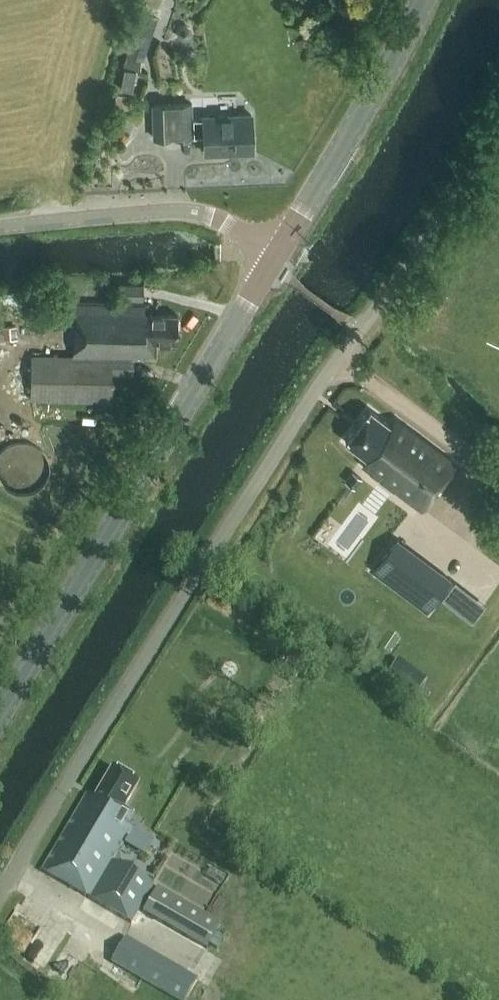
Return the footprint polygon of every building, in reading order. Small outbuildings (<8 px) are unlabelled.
[(155,13),(142,9),(126,53),(139,58),(155,13)] [(120,88),(132,90),(135,70),(124,68),(120,88)] [(202,135),(202,153),(253,151),(252,114),(202,116),(202,117),(191,118),(191,103),(150,105),(152,138),(190,137),(190,136),(202,135)] [(120,283),(120,299),(143,300),(143,283),(120,283)] [(31,333),(29,292),(0,294),(0,335),(31,333)] [(176,342),(177,314),(143,313),(144,305),(73,303),(72,356),(31,355),(30,398),(110,400),(111,372),(131,373),(132,358),(154,358),(155,341),(176,342)] [(395,419),(391,426),(368,409),(345,440),(367,457),(362,463),(382,478),(386,473),(398,482),(395,488),(422,508),(455,464),(395,419)] [(352,471),(345,481),(353,487),(361,477),(352,471)] [(450,578),(396,538),(373,570),(374,570),(377,565),(429,604),(426,609),(426,610),(450,578)] [(112,768),(106,780),(93,801),(86,797),(42,872),(131,924),(153,886),(114,863),(128,838),(142,846),(147,839),(127,828),(134,817),(124,812),(140,785),(112,768)] [(220,924),(157,888),(143,912),(205,949),(220,924)] [(111,962),(177,999),(184,999),(197,979),(125,937),(111,962)]
